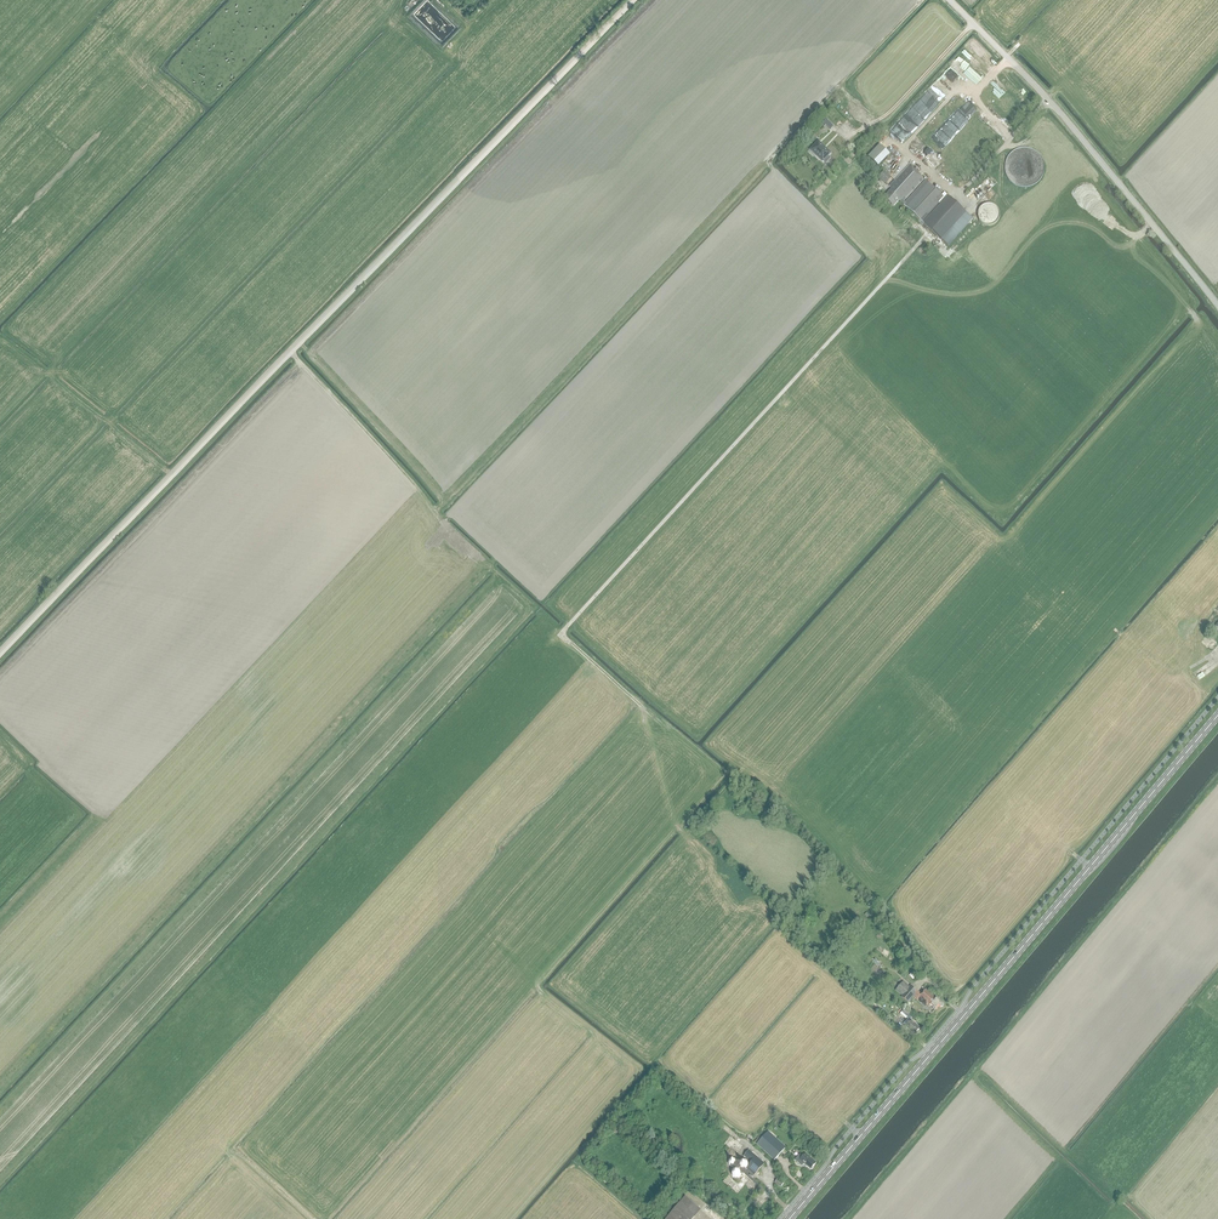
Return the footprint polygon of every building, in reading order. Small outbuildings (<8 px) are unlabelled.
[(950,116),(934,135),(947,145),(962,126),(950,116)] [(903,141),(909,135),(899,124),(892,130),(903,141)] [(819,143),(812,150),(823,162),(824,161),(827,164),(831,159),(828,156),(831,154),(819,143)] [(881,144),(870,156),(881,166),(892,153),(881,144)] [(1042,177),(1043,152),(1012,151),(1011,178),(1016,178),(1016,182),(1035,183),(1035,176),(1042,177)] [(894,207),(900,201),(903,203),(925,180),(910,165),(892,184),(893,185),(890,187),(892,189),(884,198),(894,207)] [(892,178),(885,170),(878,177),(885,184),(892,178)] [(942,196),(925,181),(903,205),(941,240),(948,246),(973,219),(966,213),(945,193),(942,196)] [(981,220),(998,220),(998,206),(981,206),(981,220)] [(911,986),(910,986),(903,981),(895,991),(902,996),(901,997),(909,1003),(914,997),(917,1000),(919,998),(929,1007),(930,1005),(936,1010),(939,1007),(940,1008),(944,1003),(927,988),(921,994),(912,985),(911,986)] [(904,1009),(901,1012),(910,1019),(912,1016),(911,1015),(907,1011),(904,1009)] [(911,1021),(911,1022),(908,1019),(904,1023),(905,1025),(906,1026),(906,1027),(915,1035),(921,1029),(911,1021)] [(786,1148),(768,1131),(757,1144),(775,1160),(786,1148)] [(744,1157),(746,1159),(742,1163),(736,1162),(736,1161),(735,1160),(735,1159),(734,1159),(733,1158),(732,1158),(731,1158),(730,1159),(729,1159),(729,1160),(728,1160),(728,1161),(728,1162),(728,1163),(728,1164),(729,1165),(730,1166),(731,1166),(732,1166),(734,1170),(733,1171),(732,1171),(732,1172),(731,1173),(731,1174),(731,1175),(731,1176),(732,1176),(732,1177),(733,1177),(733,1178),(734,1178),(735,1178),(736,1178),(737,1178),(738,1177),(742,1182),(746,1182),(748,1179),(750,1181),(764,1165),(749,1151),(744,1157)] [(806,1168),(807,1168),(810,1171),(811,1170),(812,1171),(814,1168),(813,1168),(816,1164),(805,1155),(803,1157),(800,1155),(795,1161),(802,1168),(804,1166),(806,1168)] [(725,1180),(733,1188),(738,1182),(730,1175),(725,1180)] [(783,1183),(777,1179),(774,1184),(780,1188),(783,1183)] [(694,1216),(700,1209),(685,1197),(669,1216),(673,1218),(692,1218),(694,1216)]
